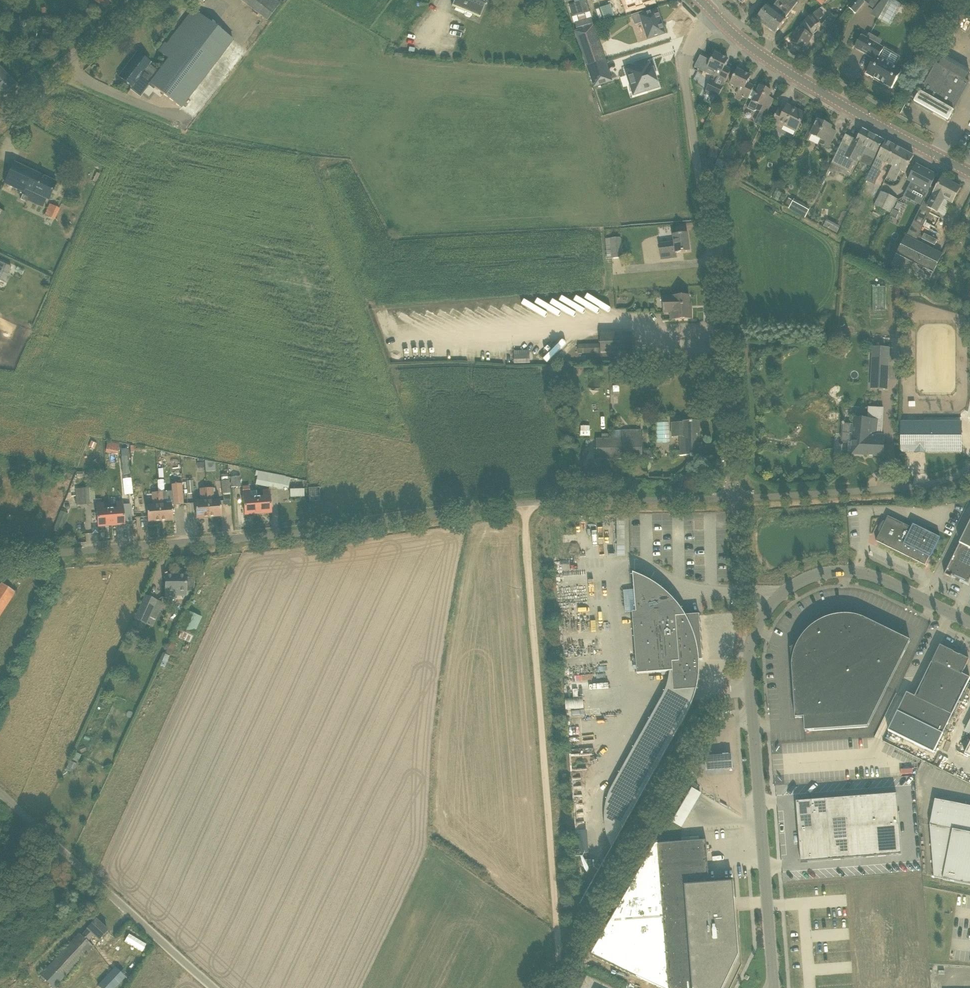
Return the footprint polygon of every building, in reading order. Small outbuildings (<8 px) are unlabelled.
[(275,0),(241,0),(266,20),(280,4),(275,0)] [(452,4),(452,5),(480,17),(480,16),(487,0),(454,0),(452,4)] [(590,12),(587,0),(570,5),(573,17),(578,16),(580,22),(575,23),(576,29),(593,24),(592,18),(587,20),(585,14),(590,12)] [(628,10),(635,8),(636,9),(645,6),(645,5),(653,2),(652,0),(625,0),(628,10)] [(757,19),(775,34),(787,19),(786,18),(798,3),(794,0),(778,0),(772,8),(768,5),(756,19),(757,19)] [(862,0),(852,0),(847,7),(855,13),(859,8),(860,9),(865,2),(862,0)] [(819,9),(813,14),(801,24),(796,33),(798,34),(792,43),(804,50),(812,36),(806,32),(808,29),(810,27),(812,30),(820,23),(818,20),(824,15),(819,9)] [(194,10),(162,51),(161,53),(169,59),(159,72),(150,84),(181,108),(218,60),(233,41),(194,10)] [(662,23),(658,10),(645,14),(644,12),(632,16),(635,25),(643,23),(648,40),(665,34),(662,23)] [(828,30),(837,19),(831,14),(822,25),(828,30)] [(575,32),(587,67),(601,62),(589,27),(575,32)] [(861,36),(854,48),(874,59),(866,74),(892,89),(901,72),(878,59),(884,48),(879,46),(881,41),(869,35),(867,39),(861,36)] [(127,68),(120,77),(132,87),(137,81),(147,88),(150,84),(159,72),(149,65),(151,63),(138,53),(129,64),(130,65),(128,68),(127,68)] [(718,97),(725,82),(726,83),(732,70),(725,67),(728,60),(715,53),(712,60),(700,54),(695,66),(707,72),(709,68),(717,72),(715,77),(716,78),(714,81),(712,80),(706,91),(718,97)] [(658,82),(654,70),(651,70),(650,65),(649,62),(648,61),(626,69),(632,87),(639,85),(642,93),(660,88),(660,87),(659,85),(658,82)] [(601,62),(587,67),(594,87),(608,82),(601,62)] [(948,120),(969,82),(936,63),(921,91),(919,90),(918,92),(919,93),(915,102),(948,120)] [(4,98),(2,97),(15,85),(0,68),(0,102),(4,98)] [(748,99),(754,87),(747,83),(751,76),(738,70),(731,84),(740,89),(737,94),(748,99)] [(767,115),(774,100),(769,97),(771,92),(760,86),(753,101),(752,101),(748,109),(749,109),(754,112),(757,111),(767,115)] [(797,132),(805,114),(787,105),(783,114),(778,111),(779,109),(772,123),(782,128),(783,125),(797,132)] [(837,131),(831,129),(832,127),(826,125),(827,124),(818,120),(814,128),(811,126),(804,140),(808,142),(811,136),(820,140),(819,144),(829,148),(837,131)] [(860,162),(870,167),(884,140),(863,129),(856,142),(854,141),(850,147),(842,142),(832,163),(828,171),(835,175),(837,172),(845,176),(847,171),(850,173),(857,160),(860,162)] [(902,150),(886,141),(869,174),(875,177),(878,171),(879,171),(884,162),(893,167),(902,150)] [(711,145),(707,156),(715,159),(719,148),(711,145)] [(914,156),(902,150),(893,167),(888,176),(896,180),(901,171),(905,173),(914,156)] [(39,175),(14,163),(4,184),(23,193),(20,199),(25,202),(30,192),(48,201),(56,183),(39,175)] [(925,197),(931,186),(937,175),(916,165),(908,181),(911,182),(908,188),(925,197)] [(931,186),(925,197),(925,198),(931,201),(927,207),(938,213),(945,200),(953,204),(961,188),(942,178),(937,189),(931,186)] [(890,213),(897,199),(882,191),(875,206),(890,213)] [(789,209),(805,218),(811,208),(805,205),(800,201),(800,202),(795,199),(789,209)] [(49,203),(45,214),(55,219),(60,208),(49,203)] [(896,220),(900,212),(893,209),(889,217),(896,220)] [(954,232),(949,242),(955,245),(967,221),(960,218),(954,232)] [(825,220),(822,226),(836,232),(839,226),(825,220)] [(923,233),(920,238),(934,245),(937,240),(923,233)] [(659,244),(661,260),(678,258),(677,253),(690,251),(688,234),(674,236),(675,242),(659,244)] [(891,265),(892,265),(901,270),(901,269),(920,279),(919,279),(929,284),(943,255),(906,236),(891,265)] [(621,237),(610,238),(605,239),(607,259),(623,257),(621,237)] [(11,276),(8,274),(11,267),(0,262),(0,281),(7,284),(11,276)] [(690,305),(689,296),(667,297),(667,306),(670,309),(674,308),(674,319),(692,319),(692,305),(690,305)] [(629,352),(629,332),(596,332),(597,342),(581,343),(582,352),(629,352)] [(866,392),(882,393),(886,351),(870,350),(866,392)] [(531,363),(530,355),(515,356),(515,364),(531,363)] [(854,418),(851,454),(883,456),(884,456),(885,436),(878,436),(880,420),(854,418)] [(681,438),(682,455),(678,455),(678,456),(691,456),(691,458),(698,457),(699,460),(699,448),(700,448),(700,421),(680,422),(680,423),(671,423),(672,438),(681,438)] [(924,453),(961,453),(961,443),(961,433),(961,423),(901,423),(901,453),(915,453),(915,454),(924,454),(924,453)] [(597,439),(598,459),(642,459),(642,438),(642,430),(622,430),(622,438),(597,439)] [(124,456),(126,444),(108,441),(106,453),(111,454),(110,461),(122,463),(124,456)] [(214,470),(214,461),(204,461),(205,471),(214,470)] [(68,470),(65,475),(72,478),(74,472),(68,470)] [(289,485),(290,478),(256,471),(255,476),(256,477),(255,485),(268,488),(268,487),(282,489),(283,487),(288,488),(289,485)] [(230,487),(233,487),(240,487),(240,477),(230,477),(230,487)] [(187,494),(194,493),(194,480),(187,481),(187,490),(183,490),(183,494),(187,494)] [(182,493),(181,481),(174,481),(174,494),(182,493)] [(222,493),(225,493),(230,493),(229,481),(221,481),(222,493)] [(318,486),(308,486),(308,498),(318,498),(318,486)] [(76,505),(80,505),(89,504),(88,488),(75,489),(76,505)] [(196,518),(209,517),(207,488),(200,489),(201,499),(202,499),(202,502),(195,502),(196,518)] [(213,488),(207,488),(209,517),(221,516),(220,500),(213,501),(212,498),(214,498),(213,488)] [(302,496),(302,488),(288,489),(289,497),(302,496)] [(263,497),(257,497),(257,498),(258,513),(271,512),(270,490),(262,490),(263,497)] [(54,491),(47,507),(59,513),(66,496),(54,491)] [(245,514),(258,513),(257,498),(257,497),(257,491),(243,492),(245,514)] [(147,506),(148,522),(160,521),(158,492),(152,493),(153,503),(154,503),(154,506),(147,506)] [(158,492),(160,521),(173,520),(172,504),(164,505),(164,502),(165,502),(165,492),(158,492)] [(111,525),(125,524),(123,501),(116,502),(116,509),(110,509),(111,525)] [(98,526),(111,525),(110,509),(104,510),(103,503),(96,503),(98,526)] [(912,528),(888,516),(876,541),(925,565),(930,556),(931,557),(940,538),(913,525),(912,528)] [(625,554),(624,520),(616,520),(617,554),(625,554)] [(968,583),(969,579),(969,522),(960,543),(960,544),(945,574),(951,578),(952,576),(968,583)] [(673,674),(674,691),(697,689),(698,685),(699,682),(699,680),(699,677),(700,674),(700,671),(700,669),(700,666),(700,663),(700,660),(703,660),(700,615),(700,614),(686,616),(684,612),(682,609),(679,605),(676,602),(674,599),(672,597),(670,595),(668,593),(664,590),(661,588),(658,586),(655,584),(652,582),(649,580),(646,578),(643,577),(640,576),(637,574),(633,573),(637,612),(633,613),(638,674),(673,671),(673,674)] [(186,578),(186,575),(166,575),(166,598),(176,598),(176,592),(186,592),(186,591),(192,591),(194,586),(194,578),(186,578)] [(15,592),(2,583),(0,586),(0,615),(15,592)] [(146,624),(157,601),(146,596),(135,619),(146,624)] [(201,618),(186,611),(177,630),(193,637),(201,618)] [(824,619),(812,627),(802,636),(796,648),(792,665),(795,718),(804,717),(805,731),(868,727),(910,641),(857,616),(839,615),(824,619)] [(897,712),(888,730),(934,753),(969,679),(969,678),(962,674),(969,660),(960,655),(959,655),(954,653),(954,652),(940,645),(932,663),(932,662),(915,696),(907,692),(897,712)] [(692,704),(693,701),(687,702),(680,715),(685,718),(687,714),(689,711),(691,708),(692,704)] [(783,743),(785,774),(822,772),(822,770),(848,769),(848,760),(851,760),(851,750),(837,751),(836,740),(821,740),(822,749),(808,750),(807,742),(793,743),(783,743)] [(733,756),(705,758),(706,773),(734,771),(733,756)] [(623,808),(632,813),(657,768),(648,764),(645,770),(629,762),(615,787),(630,796),(623,808)] [(681,827),(700,792),(690,787),(671,822),(681,827)] [(902,855),(897,794),(796,802),(801,862),(902,855)] [(935,799),(930,825),(953,830),(943,880),(969,885),(969,806),(935,799)] [(577,853),(587,852),(586,829),(576,830),(577,853)] [(731,968),(730,954),(738,953),(733,897),(735,897),(734,881),(710,883),(706,840),(657,844),(668,987),(722,987),(731,968)] [(107,931),(96,920),(81,936),(78,933),(60,953),(53,948),(33,969),(53,987),(55,987),(93,947),(93,946),(99,940),(107,931)]
